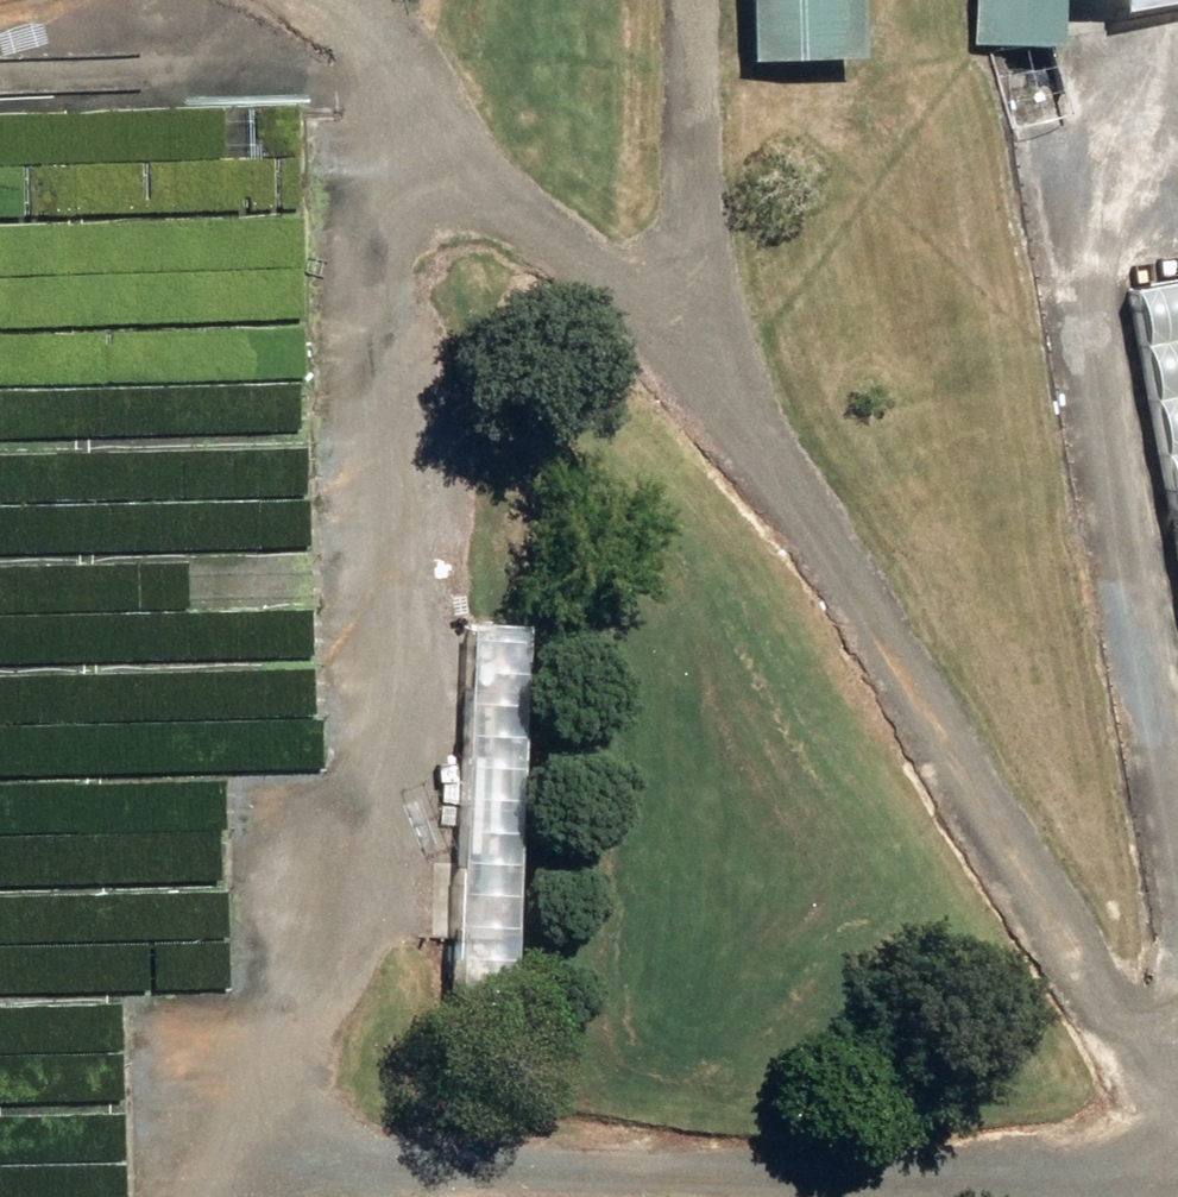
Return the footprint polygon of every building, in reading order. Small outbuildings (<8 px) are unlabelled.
[(753,65),(864,62),(863,0),(752,0),(753,65)] [(979,46),(1054,49),(1055,14),(1135,16),(1177,7),(1177,0),(981,0),(979,46)] [(1136,295),(1177,514),(1177,287),(1136,295)] [(523,628),(468,625),(457,1007),(512,1009),(523,628)]
